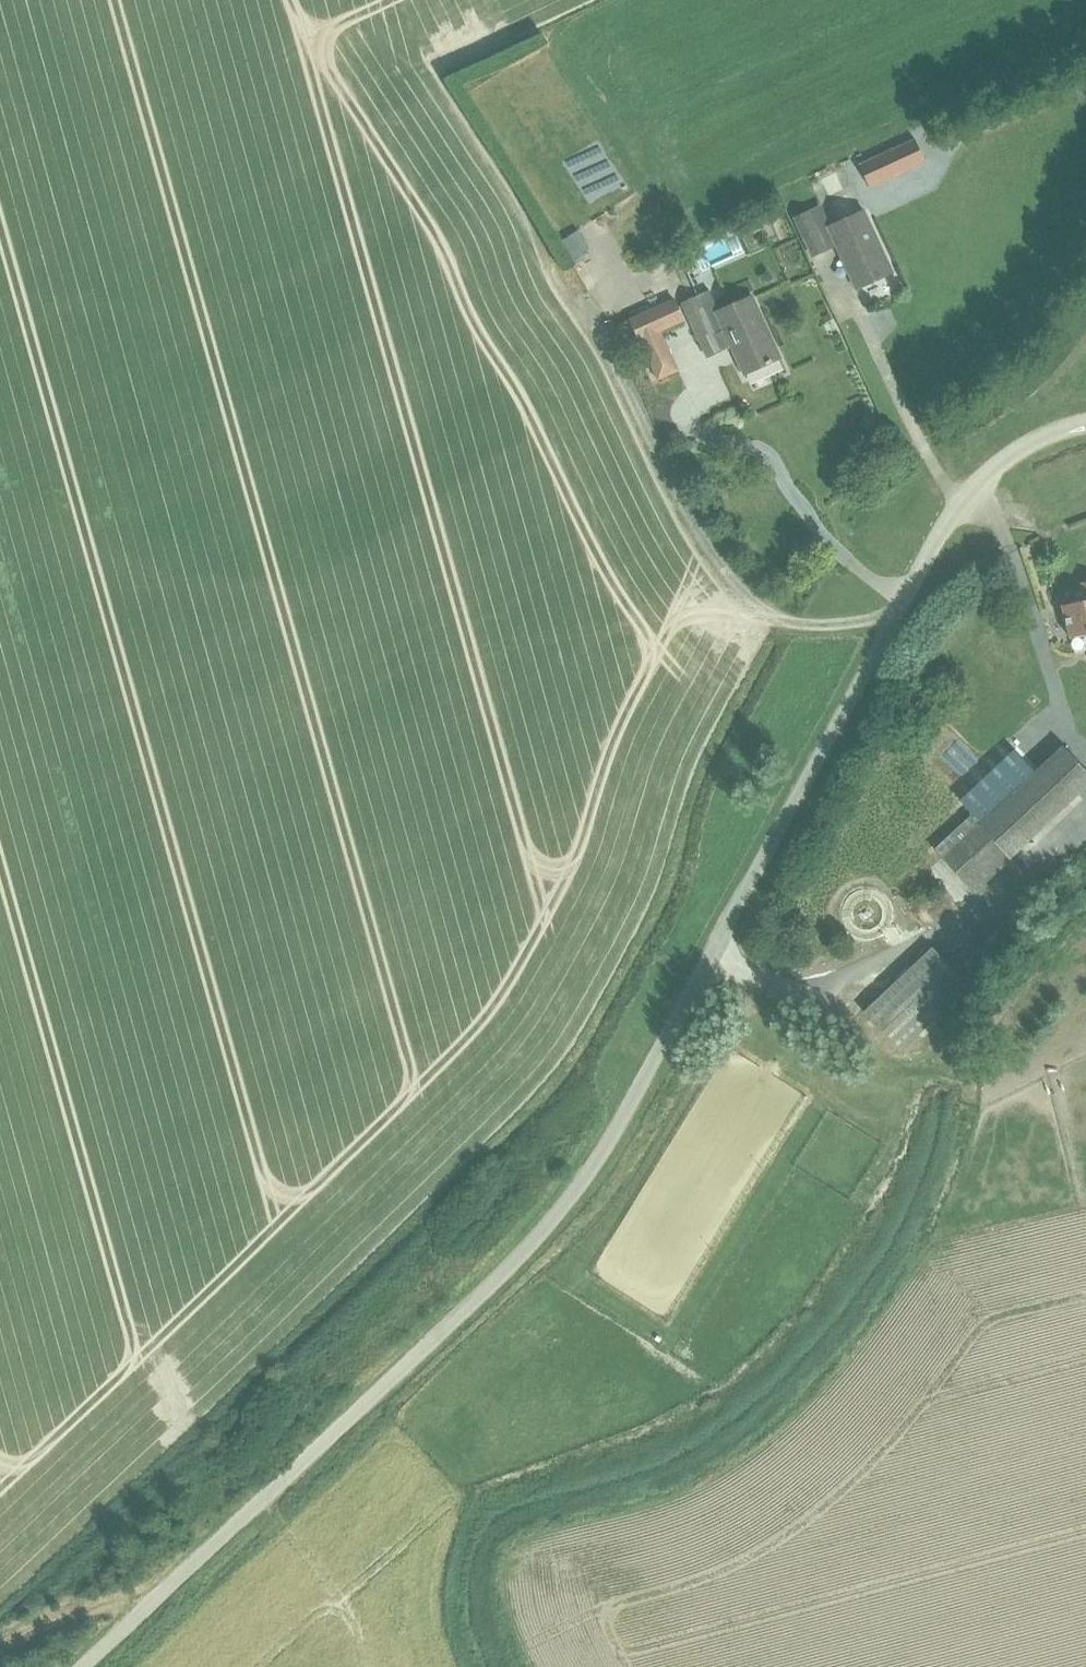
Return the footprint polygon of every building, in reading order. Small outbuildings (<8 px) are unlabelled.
[(603,138),(570,155),(590,196),(623,180),(603,138)] [(915,139),(861,164),(871,185),(925,160),(915,139)] [(889,271),(860,209),(827,225),(823,215),(811,220),(807,210),(792,217),(809,255),(833,244),(853,288),(889,271)] [(694,296),(680,303),(697,341),(721,330),(742,374),(777,357),(748,295),(718,310),(709,290),(694,296)] [(640,337),(681,318),(673,301),(631,319),(640,337)] [(1057,602),(1065,635),(1085,630),(1085,578),(1077,580),(1081,596),(1057,602)] [(970,783),(991,765),(962,732),(941,751),(970,783)] [(1059,743),(978,819),(970,811),(931,847),(970,890),(1085,781),(1085,772),(1059,743)] [(936,938),(866,1005),(903,1044),(973,977),(936,938)]
